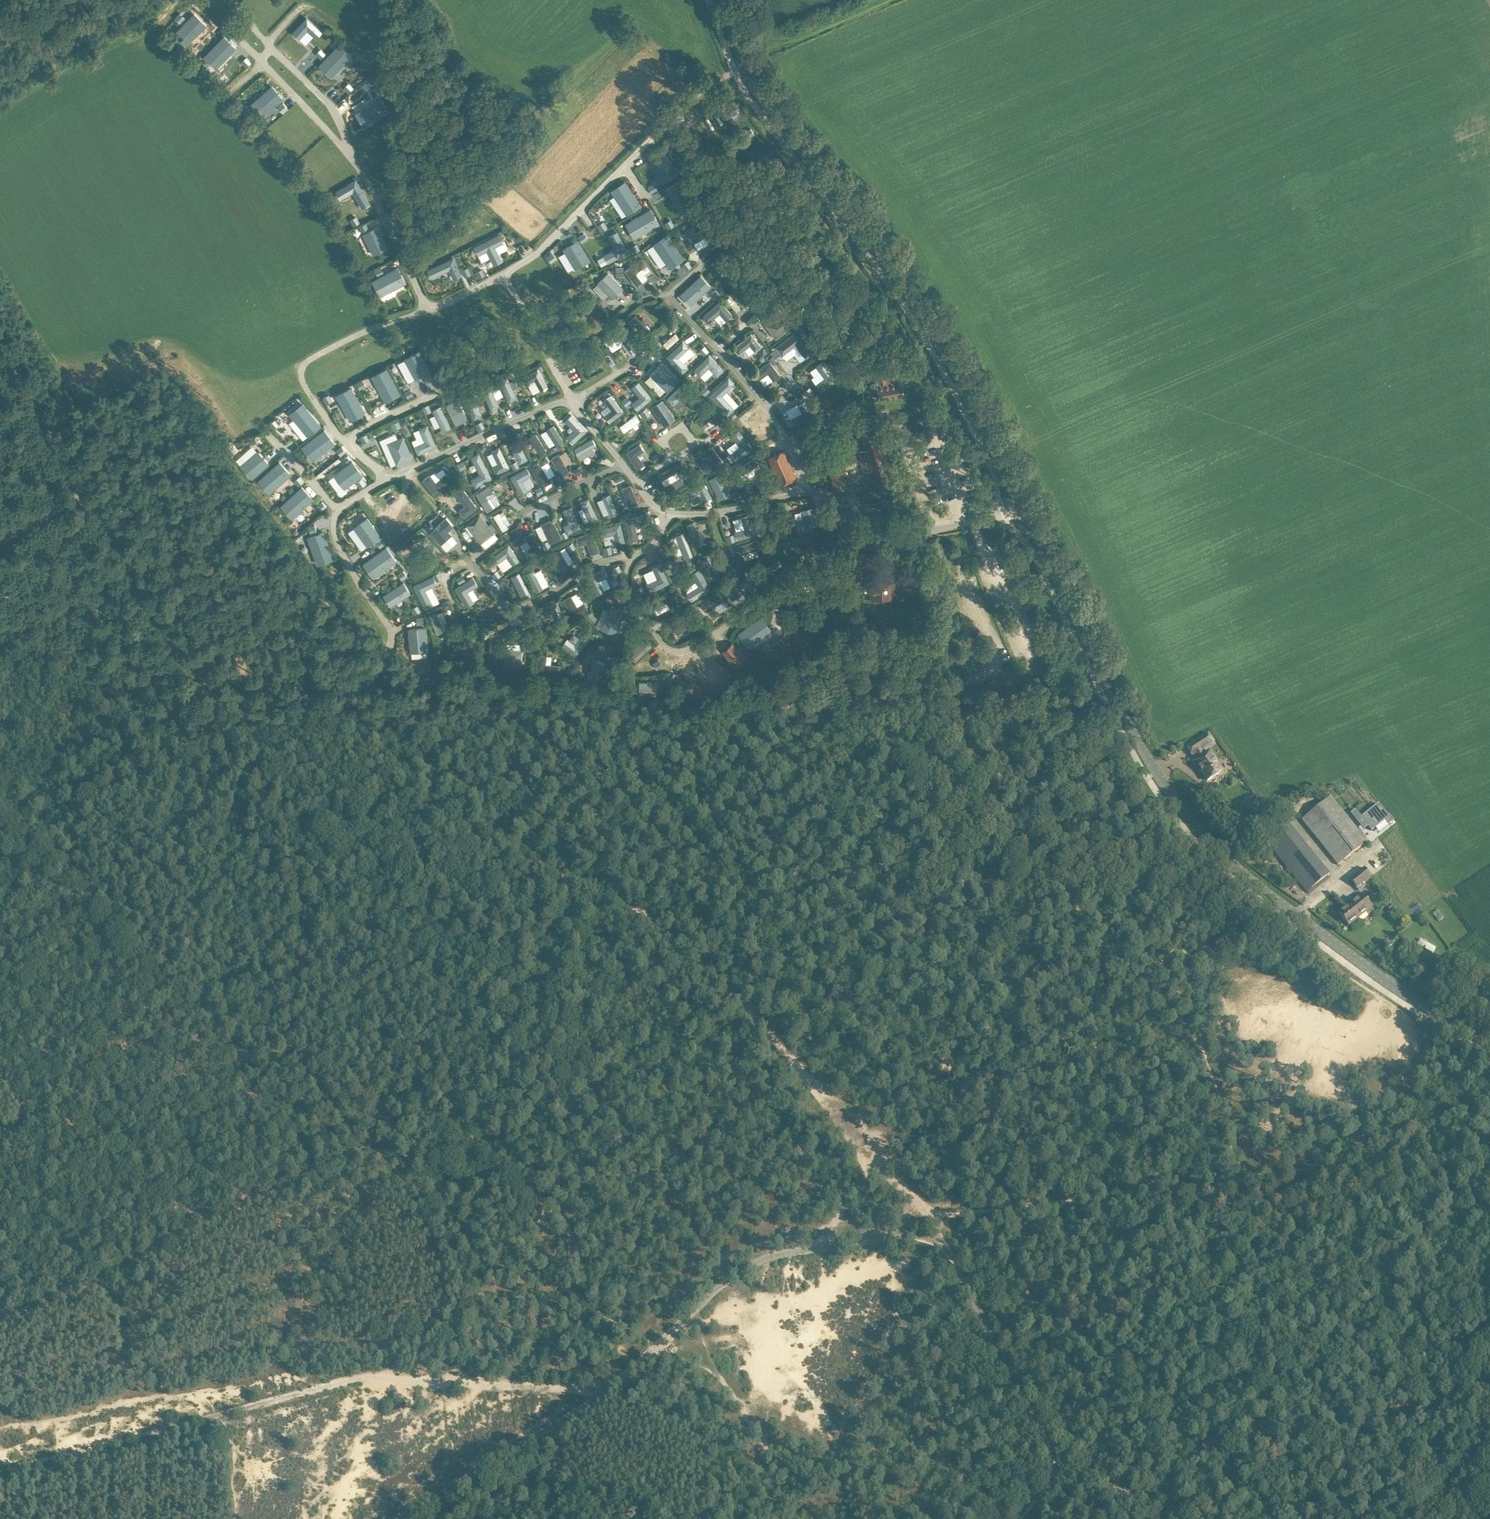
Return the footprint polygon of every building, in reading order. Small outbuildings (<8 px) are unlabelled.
[(694,226),(686,231),(693,243),(700,239),(705,235),(709,241),(710,243),(716,239),(707,225),(697,231),(694,226)] [(666,233),(652,243),(669,267),(683,257),(666,233)] [(725,261),(736,274),(742,269),(731,255),(725,261)] [(625,270),(637,285),(642,281),(635,272),(646,264),(641,258),(625,270)] [(597,283),(612,298),(623,287),(608,272),(597,283)] [(703,316),(709,322),(720,313),(726,320),(732,314),(720,301),(703,316)] [(765,324),(776,339),(795,324),(785,310),(765,324)] [(630,319),(643,332),(649,327),(645,323),(647,321),(643,317),(641,319),(636,314),(630,319)] [(798,331),(777,347),(783,355),(797,345),(806,358),(814,352),(798,331)] [(733,347),(739,354),(750,345),(755,351),(762,345),(751,332),(733,347)] [(576,353),(585,370),(593,365),(584,348),(576,353)] [(724,369),(710,354),(695,369),(700,375),(709,367),(717,376),(724,369)] [(751,374),(756,381),(768,372),(774,380),(780,376),(772,365),(777,361),(773,356),(768,359),(769,361),(751,374)] [(825,378),(816,384),(821,392),(838,380),(824,361),(817,366),(825,378)] [(901,376),(887,378),(886,368),(876,369),(878,379),(876,380),(876,381),(872,382),(870,383),(870,385),(870,388),(872,390),(874,391),(878,390),(879,398),(904,394),(901,376)] [(535,379),(541,390),(548,386),(538,369),(524,377),(528,383),(535,379)] [(510,401),(517,397),(508,377),(500,381),(510,401)] [(692,404),(698,398),(684,383),(669,398),(675,404),(684,395),(692,404)] [(491,385),(483,389),(492,409),(500,405),(491,385)] [(463,398),(474,418),(482,414),(475,402),(480,399),(476,391),(463,398)] [(725,408),(730,414),(747,400),(742,394),(725,408)] [(330,395),(324,398),(327,404),(333,400),(330,395)] [(604,415),(610,422),(624,411),(611,395),(604,400),(611,409),(604,415)] [(452,402),(446,405),(456,424),(462,421),(459,414),(464,411),(458,398),(452,402)] [(651,407),(664,426),(675,418),(663,399),(651,407)] [(791,417),(795,424),(813,415),(806,401),(798,405),(802,412),(791,417)] [(441,406),(433,410),(443,431),(451,427),(441,406)] [(712,418),(717,424),(723,418),(713,406),(696,420),(702,426),(712,418)] [(275,419),(270,424),(274,429),(280,424),(275,419)] [(565,427),(576,441),(586,433),(575,419),(565,427)] [(750,435),(755,441),(772,428),(768,422),(757,430),(756,428),(752,431),(753,433),(750,435)] [(437,445),(427,424),(419,428),(425,440),(414,445),(418,454),(437,445)] [(546,430),(557,447),(565,442),(554,425),(546,430)] [(806,427),(804,429),(795,433),(801,445),(812,439),(806,427)] [(882,449),(877,431),(874,432),(872,427),(866,429),(867,434),(861,436),(865,448),(858,450),(864,470),(870,468),(876,490),(894,484),(883,449),(882,449)] [(730,454),(736,460),(753,447),(739,429),(732,434),(741,446),(730,454)] [(529,437),(540,454),(547,450),(535,432),(529,437)] [(387,443),(397,465),(413,457),(403,436),(387,443)] [(317,438),(307,449),(334,473),(344,463),(332,452),(333,450),(327,445),(326,446),(317,438)] [(579,454),(581,459),(595,451),(593,447),(596,445),(592,438),(574,448),(578,455),(579,454)] [(528,460),(517,440),(510,444),(520,464),(528,460)] [(627,452),(638,469),(645,464),(638,454),(644,450),(640,443),(627,452)] [(342,446),(337,450),(341,455),(346,451),(342,446)] [(493,465),(497,474),(510,467),(500,446),(491,450),(498,463),(493,465)] [(718,467),(724,463),(713,446),(707,451),(718,467)] [(795,477),(783,450),(768,456),(780,484),(795,477)] [(479,453),(471,457),(480,475),(472,480),(475,488),(492,479),(479,453)] [(551,458),(562,476),(569,471),(559,453),(551,458)] [(736,468),(742,478),(760,468),(754,457),(736,468)] [(534,467),(545,485),(551,481),(541,463),(534,467)] [(829,467),(835,489),(847,486),(843,472),(847,471),(844,463),(829,467)] [(520,493),(527,489),(521,479),(530,474),(527,468),(511,476),(520,493)] [(347,471),(343,476),(348,480),(352,475),(347,471)] [(731,494),(720,472),(710,477),(720,499),(731,494)] [(423,479),(434,493),(453,480),(448,473),(436,481),(430,474),(423,479)] [(664,486),(667,492),(684,483),(681,477),(664,486)] [(363,478),(357,482),(361,488),(367,483),(363,478)] [(711,497),(703,481),(687,489),(690,496),(699,492),(704,501),(711,497)] [(276,501),(293,517),(309,500),(292,484),(276,501)] [(622,488),(630,507),(639,503),(631,484),(622,488)] [(476,493),(487,511),(493,507),(487,496),(494,492),(489,485),(476,493)] [(459,510),(464,517),(478,507),(463,488),(456,494),(465,505),(459,510)] [(603,497),(611,516),(618,513),(610,493),(603,497)] [(589,498),(581,502),(591,522),(599,518),(589,498)] [(563,525),(567,533),(581,527),(571,505),(562,509),(568,522),(563,525)] [(795,519),(798,529),(819,525),(815,507),(800,510),(802,517),(795,519)] [(466,525),(481,543),(495,532),(494,531),(497,528),(492,523),(489,525),(480,513),(466,525)] [(645,522),(643,513),(625,517),(630,539),(638,537),(636,524),(645,522)] [(430,531),(441,544),(452,534),(449,530),(454,525),(447,516),(430,531)] [(775,519),(780,538),(788,536),(783,517),(775,519)] [(541,524),(535,527),(541,540),(547,537),(550,543),(562,538),(552,518),(541,524)] [(687,526),(695,544),(703,541),(695,522),(687,526)] [(591,531),(576,537),(579,545),(587,542),(591,555),(599,551),(591,531)] [(524,550),(528,557),(542,549),(532,532),(525,536),(531,546),(524,550)] [(738,546),(741,554),(761,548),(758,539),(738,546)] [(519,559),(508,545),(493,556),(497,562),(507,555),(513,563),(519,559)] [(547,557),(555,571),(568,564),(560,549),(547,557)] [(409,565),(417,578),(435,568),(426,550),(408,559),(411,564),(409,565)] [(702,560),(713,579),(719,576),(708,557),(702,560)] [(654,580),(655,581),(662,580),(658,561),(650,562),(652,571),(646,572),(647,581),(654,580)] [(603,568),(587,577),(597,594),(604,590),(603,589),(610,585),(605,576),(607,575),(603,568)] [(527,573),(536,591),(543,588),(534,570),(527,573)] [(913,586),(913,581),(912,571),(895,572),(893,570),(888,572),(888,577),(890,579),(890,580),(870,581),(870,591),(870,598),(891,597),(891,598),(897,598),(897,603),(905,603),(905,598),(907,598),(906,586),(913,586)] [(744,571),(722,586),(731,599),(739,594),(735,589),(750,579),(744,571)] [(667,601),(671,608),(679,604),(672,593),(668,592),(651,601),(654,608),(667,601)] [(701,604),(706,611),(723,600),(718,592),(701,604)] [(564,598),(574,617),(589,610),(584,602),(577,606),(571,595),(564,598)] [(553,611),(556,618),(564,615),(558,600),(539,608),(542,616),(553,611)] [(429,614),(437,634),(445,631),(437,611),(429,614)] [(669,622),(674,630),(684,624),(686,626),(690,623),(688,621),(691,619),(687,612),(669,622)] [(739,628),(742,636),(763,627),(760,619),(739,628)] [(468,648),(475,648),(476,631),(469,630),(469,632),(463,631),(463,642),(465,642),(464,645),(468,645),(468,648)] [(577,656),(590,639),(584,634),(577,643),(569,637),(562,645),(577,656)] [(630,655),(635,661),(652,645),(647,639),(642,644),(640,642),(633,648),(635,650),(630,655)] [(489,663),(498,663),(499,642),(490,642),(489,663)] [(723,651),(735,668),(746,661),(734,643),(723,651)] [(504,669),(521,670),(522,649),(505,648),(504,669)] [(707,659),(703,662),(714,678),(718,675),(722,680),(730,674),(714,652),(706,658),(707,659)] [(536,671),(559,673),(560,665),(546,663),(547,655),(538,654),(536,671)] [(609,664),(594,659),(587,680),(602,685),(609,664)] [(638,694),(657,695),(657,682),(639,681),(638,694)] [(1197,753),(1199,758),(1198,759),(1200,762),(1195,765),(1200,773),(1201,772),(1207,781),(1222,772),(1215,762),(1216,761),(1210,751),(1203,756),(1200,751),(1213,743),(1208,734),(1187,748),(1192,756),(1197,753)] [(1302,820),(1338,866),(1367,842),(1331,797),(1302,820)] [(1355,811),(1350,815),(1354,819),(1359,816),(1355,811)] [(1362,827),(1371,839),(1389,825),(1378,812),(1365,823),(1361,818),(1356,822),(1361,827),(1362,827)] [(1288,821),(1273,833),(1265,839),(1309,894),(1329,878),(1327,877),(1331,874),(1288,821)] [(1371,877),(1366,869),(1351,879),(1357,887),(1371,877)] [(1368,915),(1374,910),(1362,895),(1338,913),(1348,926),(1366,912),(1368,915)]
